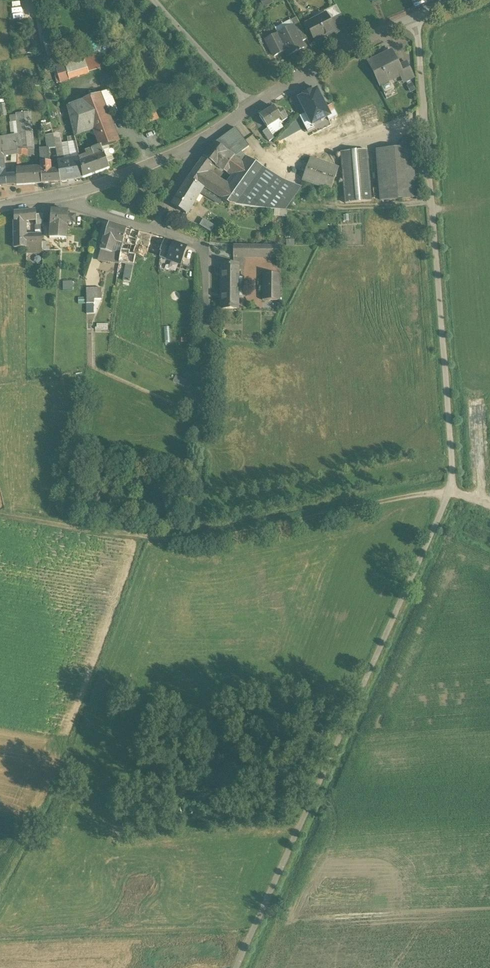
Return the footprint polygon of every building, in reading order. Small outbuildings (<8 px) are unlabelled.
[(326,15),(310,23),(315,32),(311,34),(316,42),(334,33),(334,32),(329,22),(326,15)] [(341,15),(329,22),(334,32),(334,33),(335,36),(348,29),(341,15)] [(307,40),(296,19),(290,21),(293,27),(301,43),(307,40)] [(290,21),(275,29),(278,35),(293,27),(290,21)] [(278,35),(277,35),(286,51),(288,56),(304,48),(301,43),(293,27),(278,35)] [(97,34),(82,40),(82,43),(87,52),(102,46),(99,36),(97,34)] [(277,35),(266,41),(274,57),(286,51),(277,35)] [(81,52),(63,57),(70,80),(89,74),(81,52)] [(391,52),(368,63),(380,87),(402,76),(403,76),(398,66),(391,52)] [(70,80),(63,57),(55,60),(60,83),(70,80)] [(413,79),(405,63),(398,66),(403,76),(402,76),(405,83),(413,79)] [(327,118),(330,117),(326,109),(316,90),(298,99),(306,114),(312,126),(313,125),(327,118)] [(111,123),(100,93),(83,100),(94,130),(100,147),(101,149),(102,149),(116,142),(108,124),(111,123)] [(94,130),(83,100),(67,107),(72,128),(74,138),(94,130)] [(332,106),(326,109),(330,117),(327,118),(329,121),(338,117),(332,106)] [(274,108),(259,117),(267,129),(270,127),(278,122),(284,118),(280,113),(278,114),(274,108)] [(30,112),(15,114),(18,140),(18,143),(18,149),(34,149),(30,112)] [(312,126),(306,114),(300,117),(307,132),(315,129),(313,125),(312,126)] [(278,122),(270,127),(273,133),(281,128),(278,122)] [(235,128),(215,143),(234,158),(241,153),(249,147),(235,128)] [(59,173),(60,174),(67,173),(65,165),(61,135),(53,136),(55,149),(59,173)] [(53,136),(46,137),(47,149),(49,149),(55,149),(53,136)] [(0,143),(0,154),(2,154),(18,152),(18,150),(18,149),(18,140),(0,143)] [(116,142),(102,149),(104,155),(119,149),(116,142)] [(215,143),(201,162),(209,167),(211,163),(212,164),(213,164),(224,171),(226,169),(234,158),(215,143)] [(100,147),(91,150),(94,157),(80,163),(83,179),(109,169),(104,155),(102,149),(101,149),(100,147)] [(412,148),(377,151),(381,201),(416,198),(412,148)] [(47,149),(40,149),(41,168),(42,184),(52,183),(51,174),(51,162),(50,162),(49,149),(47,149)] [(367,151),(341,153),(345,204),(371,202),(367,151)] [(241,153),(234,158),(243,164),(247,158),(241,153)] [(234,158),(226,169),(232,173),(237,176),(236,178),(232,183),(245,191),(262,168),(247,158),(243,164),(234,158)] [(339,168),(311,158),(302,181),(330,192),(339,168)] [(209,167),(201,162),(195,169),(204,174),(209,167)] [(80,163),(65,165),(67,173),(68,181),(83,179),(80,163)] [(41,168),(34,169),(35,184),(42,184),(41,168)] [(245,191),(242,196),(250,201),(250,207),(280,211),(284,201),(287,194),(296,185),(262,168),(245,191)] [(34,169),(17,170),(17,177),(17,186),(35,184),(34,169)] [(195,169),(188,179),(202,188),(221,198),(228,188),(204,174),(195,169)] [(51,174),(52,183),(61,182),(60,174),(59,173),(51,174)] [(68,181),(67,173),(60,174),(61,182),(68,181)] [(17,177),(5,178),(6,186),(17,186),(17,177)] [(202,188),(188,179),(184,186),(198,195),(200,192),(202,188)] [(228,188),(221,198),(221,200),(231,205),(235,206),(242,196),(245,191),(232,183),(228,188)] [(198,195),(184,186),(180,192),(194,201),(198,195)] [(221,198),(202,188),(200,192),(219,203),(221,200),(221,198)] [(194,201),(180,192),(172,206),(186,214),(194,201)] [(250,201),(242,196),(235,206),(250,207),(250,201)] [(36,211),(14,213),(14,229),(26,229),(26,221),(36,220),(36,215),(36,211)] [(68,212),(52,211),(50,239),(66,240),(67,240),(68,227),(67,227),(68,222),(68,216),(68,212)] [(214,226),(203,220),(199,226),(211,233),(214,226)] [(119,228),(109,225),(103,243),(114,247),(117,237),(119,228)] [(127,230),(119,228),(117,237),(124,239),(127,230)] [(26,229),(14,229),(14,248),(26,248),(26,235),(26,229)] [(139,233),(127,230),(124,239),(123,244),(131,246),(129,254),(133,255),(135,248),(139,233)] [(152,237),(139,233),(135,248),(146,252),(147,253),(148,250),(148,249),(152,237)] [(34,245),(33,235),(26,235),(26,248),(26,253),(34,253),(34,245)] [(41,235),(33,235),(34,245),(34,253),(42,254),(43,251),(42,242),(41,235)] [(158,238),(152,237),(148,249),(155,251),(158,238)] [(165,240),(158,238),(155,251),(160,252),(165,240)] [(173,243),(165,240),(160,252),(162,252),(167,254),(165,260),(167,260),(173,243)] [(114,247),(103,243),(101,251),(111,253),(112,253),(114,247)] [(173,243),(167,260),(179,264),(181,265),(185,253),(187,249),(173,243)] [(254,247),(234,247),(233,256),(254,256),(254,247)] [(280,247),(254,247),(254,256),(279,256),(280,247)] [(146,252),(135,248),(133,255),(136,256),(143,259),(146,252)] [(111,253),(101,251),(98,260),(119,263),(121,253),(112,253),(111,253)] [(129,254),(121,253),(119,263),(124,264),(134,266),(136,256),(133,255),(129,254)] [(192,256),(185,253),(181,265),(188,267),(192,256)] [(134,266),(124,264),(123,281),(130,283),(134,266)] [(238,266),(222,266),(221,288),(238,288),(238,266)] [(279,275),(264,275),(263,301),(279,301),(279,275)] [(72,282),(63,282),(63,290),(72,290),(72,282)] [(238,288),(221,288),(221,310),(238,310),(238,288)] [(101,300),(101,289),(86,289),(86,304),(95,304),(94,300),(101,300)] [(187,381),(176,376),(173,382),(184,387),(187,381)] [(481,411),(469,412),(471,448),(483,448),(481,411)]
